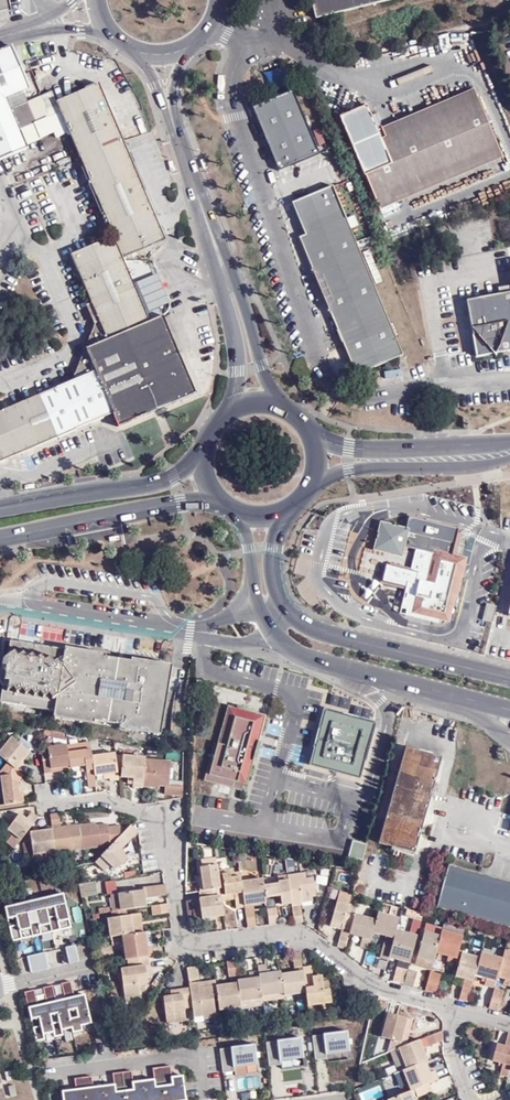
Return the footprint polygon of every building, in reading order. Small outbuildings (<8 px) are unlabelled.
[(11,10),(9,0),(0,0),(0,13),(11,10)] [(386,0),(311,0),(312,7),(315,18),(382,1),(386,0)] [(13,47),(0,52),(0,161),(26,149),(19,129),(37,122),(29,101),(28,100),(24,91),(30,88),(13,47)] [(81,158),(124,140),(100,83),(85,90),(75,83),(73,95),(57,102),(62,112),(49,117),(57,138),(71,132),(72,136),(81,158)] [(379,137),(475,95),(471,86),(439,100),(379,126),(373,113),(369,115),(379,137)] [(252,106),(277,169),(318,152),(291,88),(252,106)] [(62,112),(57,102),(53,91),(40,96),(49,117),(62,112)] [(445,168),(497,146),(475,95),(379,137),(369,115),(364,104),(336,116),(361,175),(363,174),(374,199),(398,188),(445,168)] [(40,96),(29,101),(37,122),(49,117),(40,96)] [(59,141),(72,136),(71,132),(57,138),(59,141)] [(134,164),(124,140),(81,158),(85,167),(91,182),(134,164)] [(501,156),(497,146),(445,168),(398,188),(374,199),(378,208),(501,156)] [(146,192),(134,164),(91,182),(103,210),(146,192)] [(91,182),(85,167),(82,168),(106,227),(109,225),(103,210),(91,182)] [(291,201),(304,232),(343,216),(330,184),(291,201)] [(166,240),(146,192),(103,210),(109,225),(114,236),(123,258),(166,240)] [(304,232),(303,233),(297,235),(325,305),(372,285),(363,263),(343,216),(304,232)] [(125,262),(123,258),(114,236),(71,254),(91,303),(134,285),(132,280),(128,268),(135,265),(134,261),(125,262)] [(140,277),(135,265),(128,268),(132,280),(140,277)] [(150,322),(134,285),(91,303),(99,322),(107,340),(150,322)] [(372,285),(325,305),(354,373),(401,354),(372,285)] [(465,301),(476,357),(509,351),(509,292),(465,301)] [(113,414),(118,426),(196,393),(163,317),(154,320),(150,322),(107,340),(86,349),(95,372),(113,414)] [(107,340),(99,322),(94,323),(73,377),(75,381),(95,372),(86,349),(107,340)] [(75,430),(113,414),(95,372),(75,381),(58,388),(71,419),(75,430)] [(48,442),(75,430),(71,419),(58,388),(31,399),(48,442)] [(21,453),(48,442),(31,399),(3,411),(21,453)] [(21,453),(3,411),(0,412),(0,462),(21,453)] [(401,606),(440,616),(448,618),(461,561),(450,558),(451,554),(454,543),(405,532),(406,530),(380,524),(374,549),(400,556),(402,547),(415,549),(410,571),(418,573),(416,580),(418,581),(417,583),(407,581),(404,592),(407,593),(406,599),(403,598),(401,606)] [(450,558),(461,561),(448,618),(450,618),(455,598),(457,598),(467,558),(451,554),(450,558)] [(404,559),(383,555),(380,566),(401,571),(404,559)] [(482,620),(491,623),(495,606),(486,604),(482,620)] [(405,616),(438,624),(439,619),(440,616),(401,606),(401,608),(407,609),(405,616)] [(492,630),(502,633),(504,625),(494,623),(493,626),(492,630)] [(133,662),(122,669),(120,684),(129,685),(126,702),(100,698),(103,681),(111,682),(114,668),(107,657),(107,654),(66,647),(66,650),(11,641),(9,657),(0,663),(0,680),(4,686),(1,702),(55,711),(55,717),(95,724),(96,722),(121,726),(121,729),(161,735),(174,666),(133,659),(133,662)] [(122,669),(133,662),(107,657),(114,668),(111,682),(120,684),(122,669)] [(239,709),(229,707),(219,745),(215,744),(205,782),(242,791),(244,785),(247,786),(254,762),(256,762),(262,743),(259,743),(266,717),(257,715),(257,713),(239,708),(239,709)] [(375,724),(326,711),(311,766),(366,781),(368,774),(365,774),(366,769),(363,768),(375,724)] [(0,755),(0,756),(11,765),(17,770),(32,753),(14,738),(0,755)] [(69,745),(43,748),(46,773),(54,773),(53,769),(72,766),(70,753),(69,745)] [(405,747),(392,795),(429,805),(442,757),(405,747)] [(70,753),(72,766),(72,768),(83,767),(88,766),(89,772),(90,788),(98,787),(97,776),(94,758),(93,750),(70,753)] [(117,754),(94,758),(97,776),(106,775),(112,775),(112,778),(112,781),(121,781),(119,771),(118,757),(117,754)] [(123,778),(129,779),(136,779),(135,784),(135,788),(145,789),(145,787),(147,760),(147,759),(125,757),(124,771),(123,778)] [(184,797),(185,788),(172,787),(173,762),(147,760),(145,787),(157,788),(158,786),(167,786),(166,796),(184,797)] [(11,765),(4,772),(13,771),(14,782),(20,781),(20,784),(21,784),(26,778),(17,770),(11,765)] [(2,772),(6,806),(26,803),(23,784),(21,784),(20,784),(20,781),(14,782),(13,771),(4,772),(2,772)] [(429,805),(392,795),(379,840),(382,841),(416,851),(429,805)] [(14,833),(23,840),(41,817),(34,812),(28,819),(21,814),(9,829),(14,833)] [(61,815),(52,816),(54,826),(62,825),(61,815)] [(84,848),(85,850),(106,847),(106,845),(115,844),(123,836),(122,827),(110,828),(110,826),(98,827),(98,824),(81,826),(84,848)] [(54,830),(57,852),(84,848),(81,826),(81,825),(54,829),(54,830)] [(140,832),(133,826),(123,836),(115,844),(98,862),(106,870),(112,865),(115,868),(121,868),(130,859),(122,851),(140,832)] [(25,843),(26,854),(35,853),(35,855),(57,852),(54,830),(54,829),(32,832),(32,837),(28,838),(28,843),(25,843)] [(14,833),(8,841),(17,848),(23,840),(14,833)] [(219,872),(217,859),(203,861),(204,867),(203,868),(204,878),(202,878),(203,885),(205,885),(206,892),(221,890),(220,876),(219,872)] [(476,918),(488,878),(449,868),(437,907),(476,918)] [(237,908),(246,908),(246,906),(242,882),(241,873),(235,874),(224,875),(227,895),(236,894),(236,899),(237,908)] [(305,874),(288,876),(289,880),(292,904),(292,906),(303,905),(302,903),(302,899),(312,897),(316,897),(313,879),(306,879),(305,874)] [(488,878),(476,918),(509,928),(509,885),(488,878)] [(254,905),(267,903),(267,898),(265,886),(264,879),(242,882),(246,906),(254,905)] [(282,906),(292,904),(289,880),(279,882),(279,884),(265,886),(267,898),(281,896),(282,906)] [(121,894),(122,911),(127,910),(147,908),(146,900),(168,898),(166,885),(144,888),(144,892),(121,894)] [(206,892),(202,892),(202,900),(200,900),(203,920),(220,917),(219,913),(224,913),(223,901),(221,890),(206,892)] [(14,939),(73,926),(65,892),(6,905),(14,939)] [(113,896),(114,912),(122,911),(121,894),(113,896)] [(203,920),(200,900),(195,901),(197,920),(203,920)] [(348,937),(349,934),(355,915),(356,908),(336,903),(332,921),(342,924),(341,930),(342,930),(340,935),(348,937)] [(171,916),(169,905),(154,907),(155,917),(171,916)] [(247,915),(255,914),(254,905),(246,906),(246,908),(247,915)] [(270,926),(280,924),(278,909),(268,910),(270,926)] [(113,912),(114,918),(127,917),(127,910),(122,911),(114,912),(113,912)] [(293,911),(294,924),(303,923),(301,910),(293,911)] [(249,929),(256,927),(255,914),(247,915),(249,929)] [(394,938),(396,931),(399,920),(378,914),(376,921),(372,933),(385,937),(394,938)] [(360,948),(367,950),(372,933),(376,921),(355,915),(349,934),(362,938),(360,948)] [(111,937),(123,936),(134,934),(133,917),(133,916),(127,917),(114,918),(110,919),(111,937)] [(133,917),(134,934),(143,933),(141,916),(133,917)] [(330,927),(341,930),(342,924),(332,921),(330,927)] [(417,937),(396,931),(394,938),(392,943),(388,958),(409,964),(415,945),(417,937)] [(433,961),(435,954),(440,936),(424,932),(422,939),(420,946),(417,956),(433,961)] [(463,938),(442,932),(440,936),(435,954),(448,957),(456,959),(463,938)] [(123,936),(126,960),(129,960),(150,957),(154,956),(153,949),(148,949),(146,933),(143,933),(134,934),(123,936)] [(337,946),(345,948),(348,937),(340,935),(337,946)] [(387,960),(388,958),(392,943),(384,941),(379,957),(387,960)] [(80,960),(76,944),(67,946),(71,962),(80,960)] [(32,971),(50,967),(47,951),(28,955),(32,971)] [(509,981),(509,953),(504,951),(502,960),(497,978),(505,980),(509,981)] [(303,968),(301,953),(293,954),(295,970),(303,969),(303,968)] [(473,981),(474,977),(480,959),(462,954),(456,976),(465,979),(473,981)] [(484,986),(494,988),(497,978),(502,960),(481,954),(480,959),(474,977),(486,980),(484,986)] [(414,967),(430,971),(433,961),(417,956),(414,967)] [(150,957),(129,960),(130,968),(122,969),(126,999),(140,996),(140,993),(144,992),(150,983),(149,978),(148,971),(145,972),(144,966),(151,966),(150,957)] [(447,963),(455,965),(456,959),(448,957),(447,963)] [(238,976),(236,962),(227,963),(229,977),(238,976)] [(152,978),(151,966),(144,966),(145,972),(148,971),(149,978),(152,978)] [(263,997),(284,993),(282,975),(281,972),(268,973),(267,966),(259,967),(260,973),(263,997)] [(198,967),(188,969),(190,981),(199,980),(198,967)] [(332,1004),(330,991),(324,992),(323,982),(323,977),(313,978),(312,967),(303,968),(303,969),(304,972),(306,993),(308,1007),(332,1004)] [(403,986),(412,988),(416,973),(407,971),(403,986)] [(284,993),(284,996),(306,993),(304,972),(282,975),(284,993)] [(425,991),(435,994),(440,976),(430,972),(425,991)] [(241,1002),(263,999),(263,997),(260,973),(250,974),(251,979),(239,981),(239,984),(241,1002)] [(462,987),(471,989),(473,981),(465,979),(462,987)] [(26,992),(38,1041),(47,1039),(46,1034),(55,1032),(56,1037),(65,1035),(64,1030),(73,1028),(74,1033),(84,1030),(83,1026),(93,1023),(86,994),(76,997),(72,981),(63,983),(67,999),(58,1001),(54,985),(45,988),(48,1003),(39,1005),(36,990),(26,992)] [(214,995),(218,994),(217,986),(216,981),(200,983),(201,989),(213,987),(214,995)] [(217,1018),(214,995),(213,987),(201,989),(200,983),(190,985),(191,989),(193,1008),(195,1017),(204,1016),(205,1020),(217,1018)] [(220,1011),(242,1008),(241,1002),(239,984),(217,986),(218,994),(220,1011)] [(459,1001),(467,1003),(471,989),(462,987),(459,1001)] [(349,1002),(359,1001),(357,988),(347,990),(349,1002)] [(193,1008),(191,989),(175,991),(175,997),(172,997),(164,998),(167,1024),(187,1022),(185,1009),(193,1008)] [(488,1009),(498,1012),(503,992),(494,990),(488,1009)] [(381,1038),(390,1041),(399,1043),(402,1030),(407,1030),(408,1031),(410,1021),(386,1015),(381,1038)] [(390,1041),(388,1053),(391,1051),(397,1049),(399,1048),(403,1047),(407,1030),(402,1030),(399,1043),(390,1041)] [(313,1036),(316,1060),(328,1058),(327,1054),(351,1051),(348,1031),(313,1036)] [(443,1041),(443,1031),(427,1037),(430,1046),(443,1041)] [(509,1066),(509,1034),(508,1033),(504,1047),(496,1044),(491,1060),(502,1063),(499,1074),(507,1076),(509,1066)] [(430,1046),(427,1037),(425,1038),(420,1040),(424,1049),(430,1046)] [(267,1042),(270,1066),(282,1065),(281,1061),(305,1058),(302,1038),(267,1042)] [(428,1060),(424,1049),(420,1040),(418,1041),(403,1047),(399,1048),(407,1069),(424,1062),(426,1061),(428,1060)] [(221,1049),(224,1073),(236,1071),(235,1067),(259,1064),(256,1044),(221,1049)] [(407,1069),(399,1048),(397,1049),(391,1051),(399,1072),(402,1070),(405,1069),(407,1069)] [(407,1084),(410,1091),(428,1084),(438,1080),(434,1071),(428,1073),(424,1062),(407,1069),(405,1069),(402,1070),(407,1084)] [(62,1091),(63,1099),(186,1099),(183,1079),(172,1080),(171,1077),(170,1066),(153,1068),(154,1079),(154,1083),(133,1085),(133,1082),(131,1071),(113,1074),(114,1084),(115,1088),(93,1091),(93,1087),(91,1076),(74,1079),(76,1089),(62,1091)] [(11,1070),(5,1072),(7,1081),(13,1080),(11,1070)] [(399,1072),(394,1074),(399,1087),(407,1084),(402,1070),(399,1072)] [(387,1099),(412,1099),(431,1092),(428,1084),(410,1091),(387,1099)] [(14,1085),(8,1086),(11,1097),(17,1095),(14,1085)]
